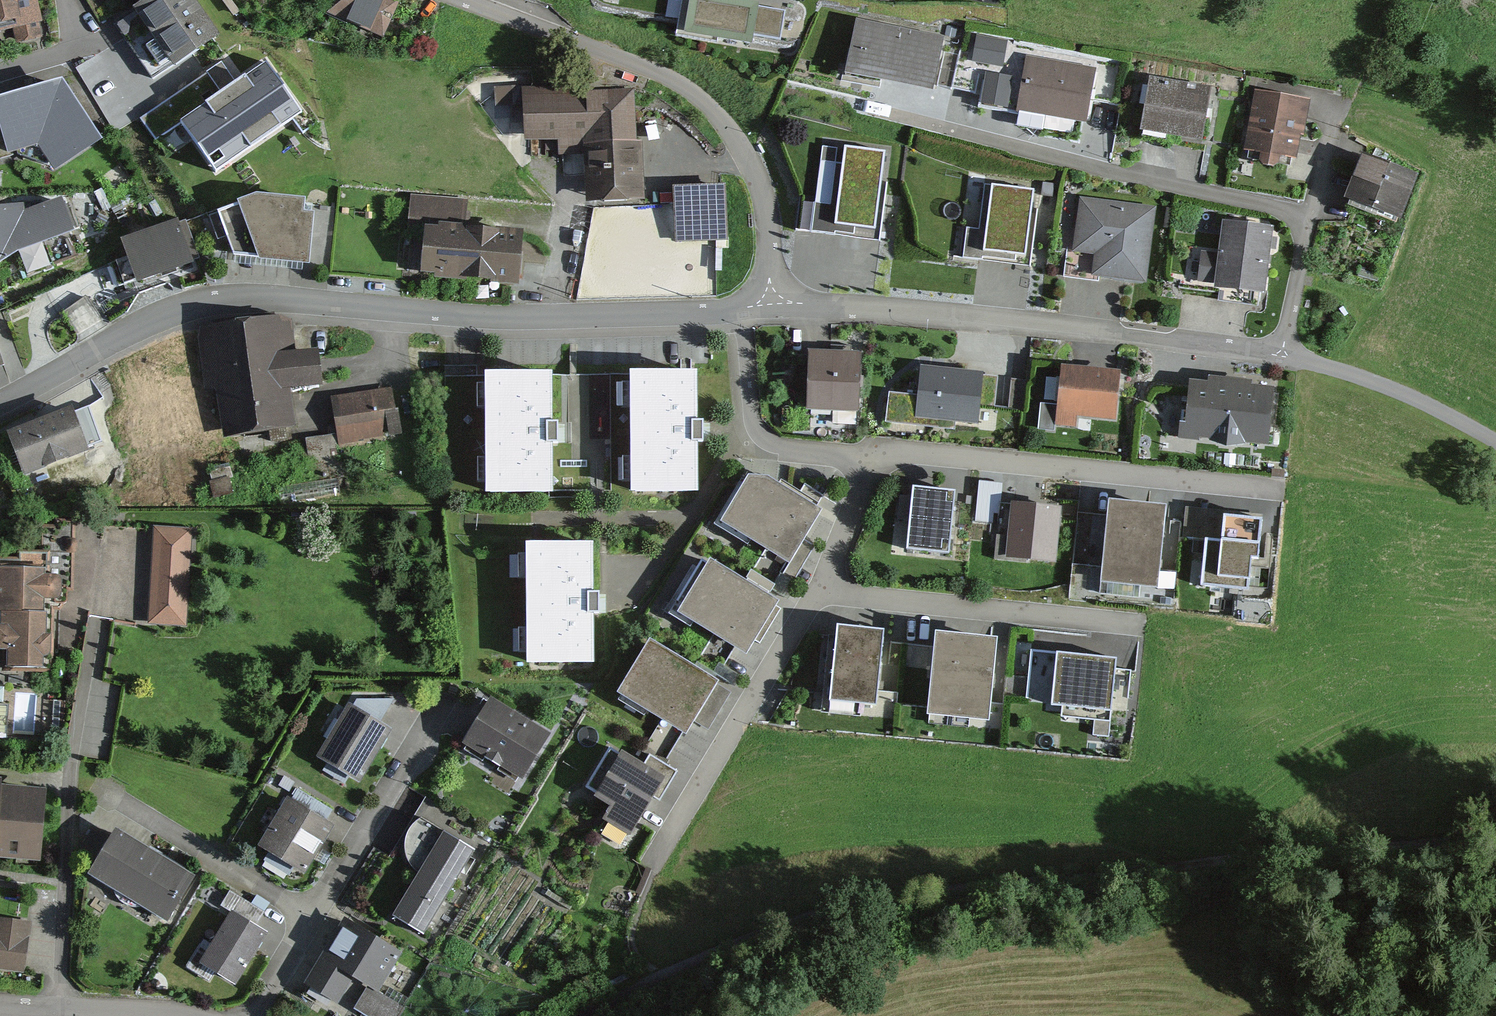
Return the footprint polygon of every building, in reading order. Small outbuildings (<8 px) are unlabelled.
[(42,36),(36,0),(0,0),(0,43),(42,36)] [(133,15),(175,72),(219,39),(190,0),(154,0),(133,15)] [(373,0),(334,0),(325,22),(379,45),(394,9),(373,0)] [(718,0),(683,0),(675,43),(786,63),(795,14),(718,0)] [(945,44),(859,27),(848,79),(934,96),(945,44)] [(1097,74),(1029,60),(1018,111),(1086,125),(1097,74)] [(237,86),(220,62),(140,120),(169,159),(190,143),(216,179),(302,117),(264,66),(237,86)] [(55,86),(0,104),(0,161),(35,152),(53,178),(98,151),(55,86)] [(1212,100),(1149,86),(1139,133),(1202,147),(1212,100)] [(635,91),(521,96),(523,145),(587,143),(589,201),(640,199),(635,91)] [(1309,108),(1260,98),(1246,159),(1295,170),(1309,108)] [(890,155),(845,148),(833,226),(878,233),(890,155)] [(1415,184),(1363,163),(1346,204),(1398,225),(1415,184)] [(1039,186),(991,179),(979,261),(1027,268),(1039,186)] [(725,191),(674,192),(675,241),(725,240),(725,191)] [(468,201),(413,197),(411,228),(422,229),(419,283),(518,290),(521,243),(465,239),(468,201)] [(256,199),(215,217),(233,260),(306,268),(311,220),(301,219),(303,206),(256,199)] [(0,211),(0,269),(16,258),(75,236),(62,200),(24,216),(23,209),(0,211)] [(1153,211),(1080,203),(1074,253),(1094,256),(1091,278),(1144,285),(1153,211)] [(178,222),(116,244),(133,292),(195,270),(178,222)] [(1273,232),(1224,226),(1215,294),(1264,301),(1273,232)] [(289,360),(283,324),(204,336),(220,442),(298,430),(292,393),(322,389),(317,356),(289,360)] [(862,359),(811,359),(810,416),(862,417),(862,359)] [(1124,374),(1066,367),(1059,428),(1080,431),(1081,421),(1118,425),(1124,374)] [(549,368),(482,370),(484,495),(552,493),(549,368)] [(696,369),(629,370),(630,491),(698,490),(696,369)] [(984,374),(923,369),(919,421),(980,425),(984,374)] [(1273,394),(1188,384),(1182,432),(1268,442),(1273,394)] [(386,392),(332,402),(340,449),(394,439),(386,392)] [(75,409),(10,436),(29,481),(94,455),(75,409)] [(818,512),(749,473),(718,527),(787,566),(818,512)] [(981,517),(1003,518),(1004,481),(982,481),(981,517)] [(950,497),(912,495),(908,555),(947,557),(950,497)] [(1166,513),(1108,507),(1101,586),(1158,591),(1166,513)] [(1061,513),(1012,508),(1007,560),(1055,565),(1061,513)] [(1221,547),(1206,545),(1200,587),(1246,594),(1250,564),(1257,565),(1262,528),(1224,523),(1221,547)] [(191,531),(152,529),(148,625),(187,626),(191,531)] [(592,540),(523,541),(526,665),(595,664),(592,540)] [(0,558),(0,671),(48,671),(47,557),(0,558)] [(772,599),(704,559),(671,615),(739,655),(772,599)] [(887,629),(828,624),(821,705),(880,711),(887,629)] [(997,641),(935,636),(927,720),(989,726),(997,641)] [(718,684),(649,642),(616,697),(685,739),(718,684)] [(1111,724),(1118,657),(1034,648),(1028,716),(1111,724)] [(0,695),(0,740),(13,739),(13,695),(0,695)] [(550,735),(492,703),(464,752),(522,784),(550,735)] [(389,735),(347,711),(318,761),(359,785),(389,735)] [(662,778),(614,752),(589,796),(606,805),(595,825),(626,842),(662,778)] [(38,859),(39,790),(0,790),(0,859),(38,859)] [(326,827),(283,803),(254,853),(297,878),(326,827)] [(422,824),(407,849),(427,860),(393,920),(427,939),(476,854),(422,824)] [(193,880),(115,835),(90,876),(168,922),(193,880)] [(268,938),(229,915),(197,969),(236,992),(268,938)] [(402,956),(347,926),(310,994),(338,1009),(350,986),(377,1001),(402,956)] [(0,931),(0,970),(25,973),(29,935),(0,931)]
